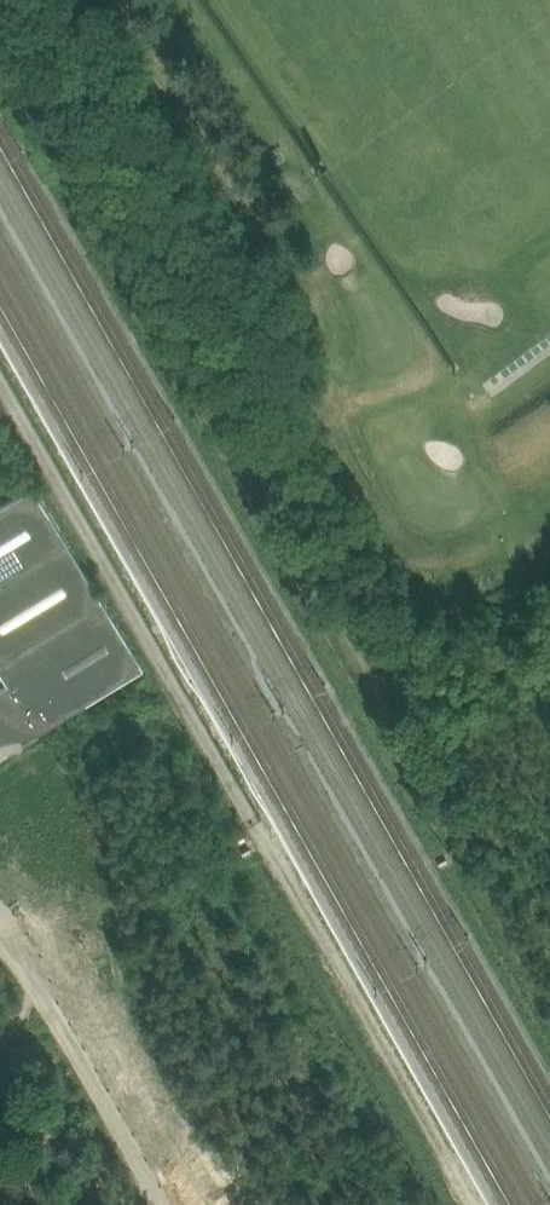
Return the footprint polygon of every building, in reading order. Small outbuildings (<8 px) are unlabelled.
[(14,454),(0,430),(0,462),(14,454)] [(69,544),(34,486),(0,506),(0,586),(69,544)] [(69,544),(0,586),(0,668),(1,670),(107,605),(69,544)] [(35,734),(145,667),(107,605),(1,670),(9,683),(0,689),(0,740),(34,733),(35,734)]
